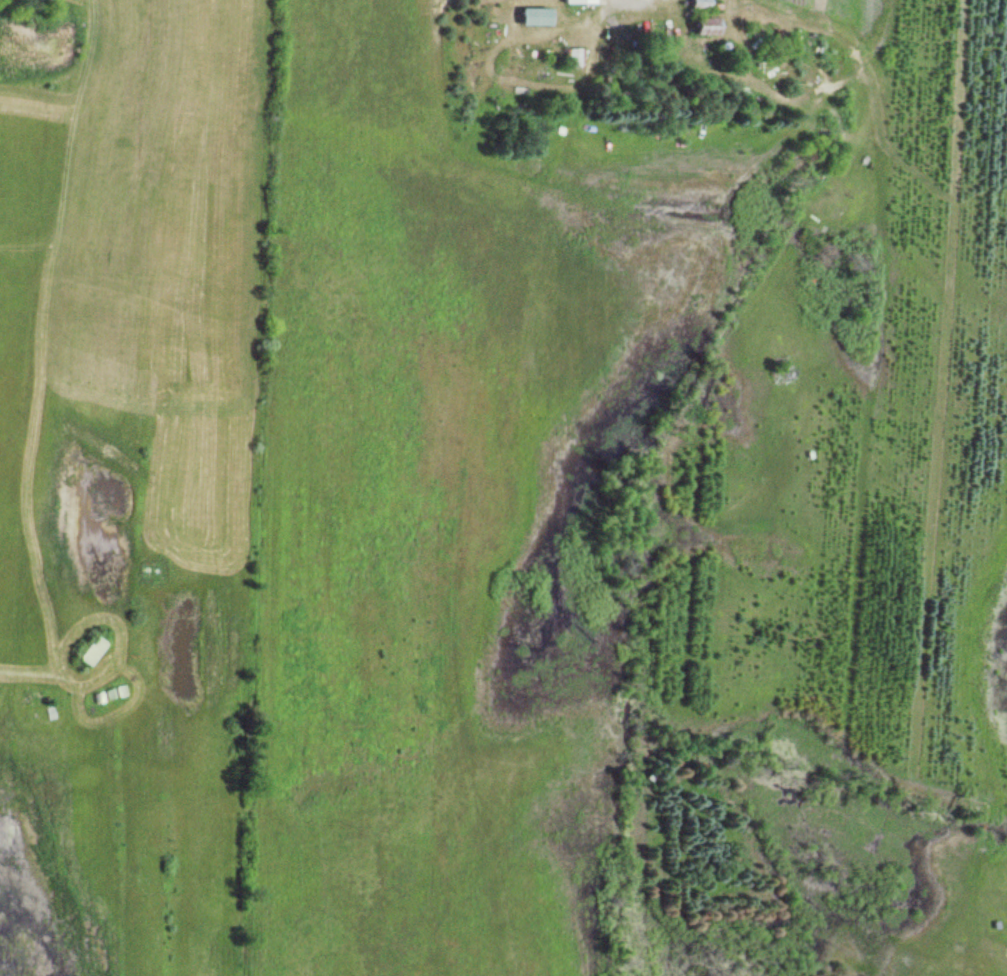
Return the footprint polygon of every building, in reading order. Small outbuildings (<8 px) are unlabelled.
[(706,0),(685,0),(685,8),(706,8),(706,0)] [(514,25),(543,25),(543,8),(514,8),(514,25)] [(714,35),(714,18),(687,17),(687,34),(714,35)]
